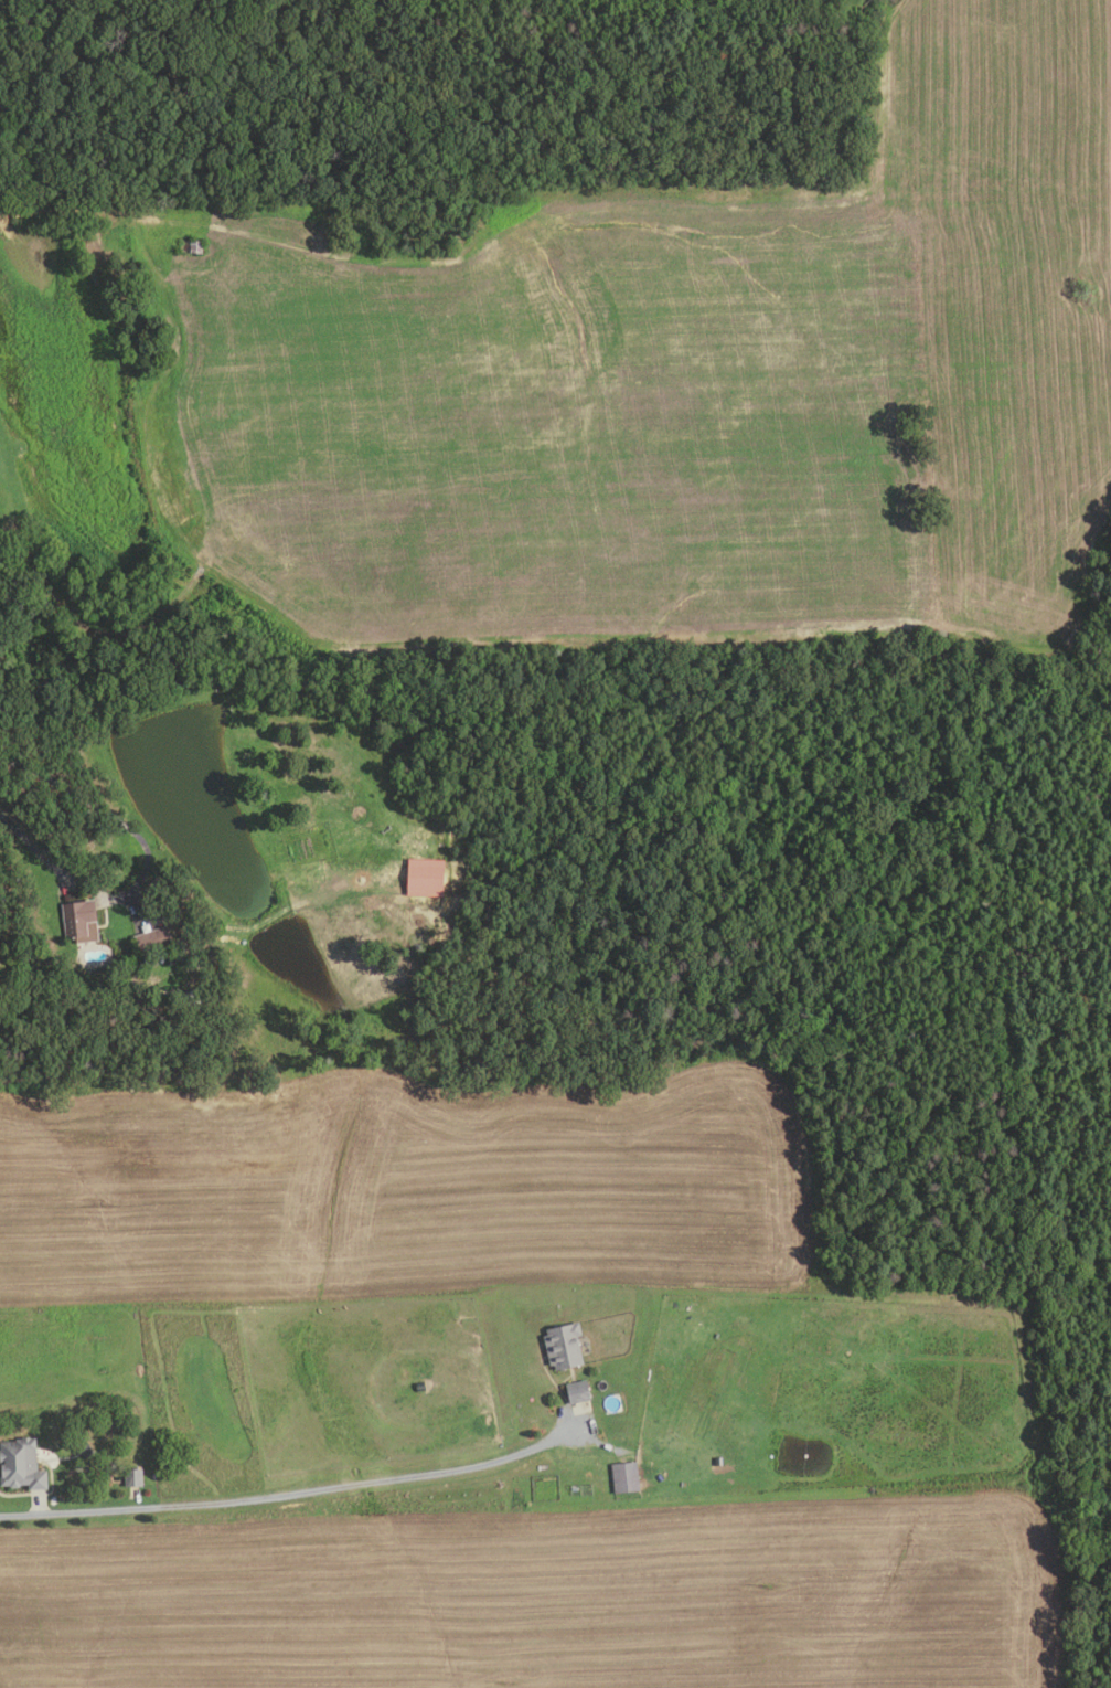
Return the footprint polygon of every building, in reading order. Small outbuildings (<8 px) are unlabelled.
[(203,242),(202,255),(178,252),(179,240),(203,242)] [(444,898),(407,896),(408,859),(444,860),(444,898)] [(65,939),(61,903),(95,900),(97,922),(86,923),(88,936),(65,939)] [(138,956),(131,937),(167,925),(173,944),(138,956)] [(183,949),(186,956),(174,960),(171,952),(180,948),(181,951),(183,949)] [(195,989),(200,1004),(188,1006),(184,992),(195,989)] [(584,1363),(556,1370),(555,1363),(551,1365),(544,1336),(549,1335),(548,1328),(579,1321),(581,1334),(577,1335),(584,1363)] [(586,1379),(590,1400),(569,1404),(564,1384),(586,1379)] [(8,1486),(0,1486),(0,1465),(3,1464),(3,1462),(0,1462),(0,1451),(0,1442),(14,1441),(14,1437),(21,1437),(21,1435),(29,1435),(30,1437),(35,1437),(38,1471),(47,1469),(49,1488),(30,1489),(29,1484),(20,1484),(19,1488),(10,1488),(8,1486)] [(611,1464),(637,1461),(640,1489),(613,1493),(611,1464)] [(141,1467),(143,1485),(125,1486),(124,1468),(141,1467)] [(580,1493),(571,1494),(571,1486),(580,1485),(580,1493)]
